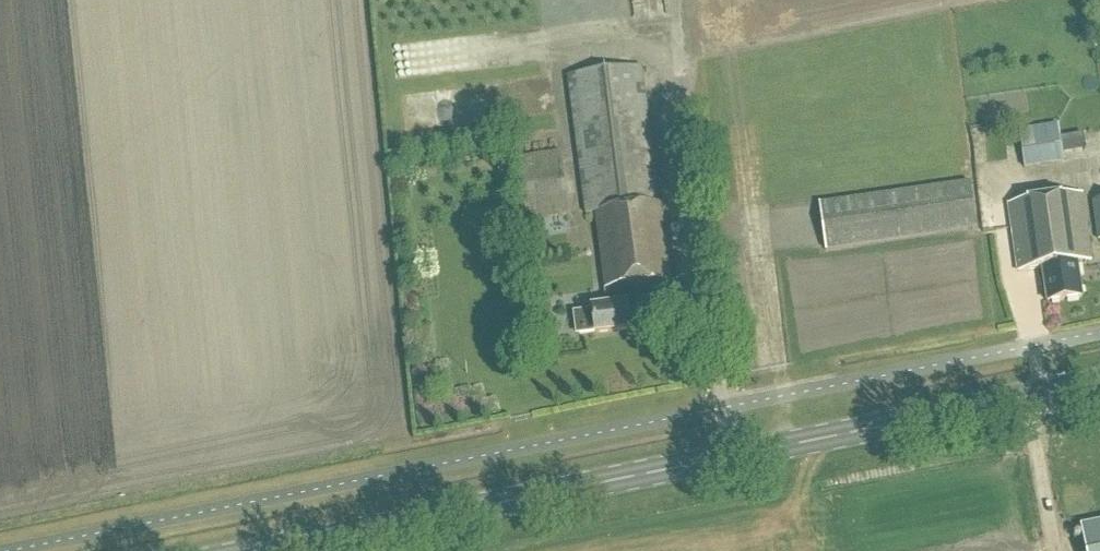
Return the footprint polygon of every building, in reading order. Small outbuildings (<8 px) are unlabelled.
[(662,206),(642,68),(568,77),(587,216),(592,216),(605,310),(573,314),(570,318),(572,334),(576,337),(592,335),(592,336),(630,331),(626,306),(625,306),(623,289),(669,282),(658,206),(662,206)] [(1021,132),(1026,169),(1066,163),(1061,126),(1021,132)] [(520,160),(529,222),(571,216),(563,154),(520,160)] [(971,183),(819,205),(826,251),(977,229),(971,183)] [(1044,268),(1049,304),(1084,299),(1079,264),(1090,262),(1081,196),(1010,206),(1019,271),(1044,268)] [(685,258),(672,260),(675,281),(688,280),(685,258)] [(1082,530),(1087,550),(1099,550),(1099,526),(1082,530)]
